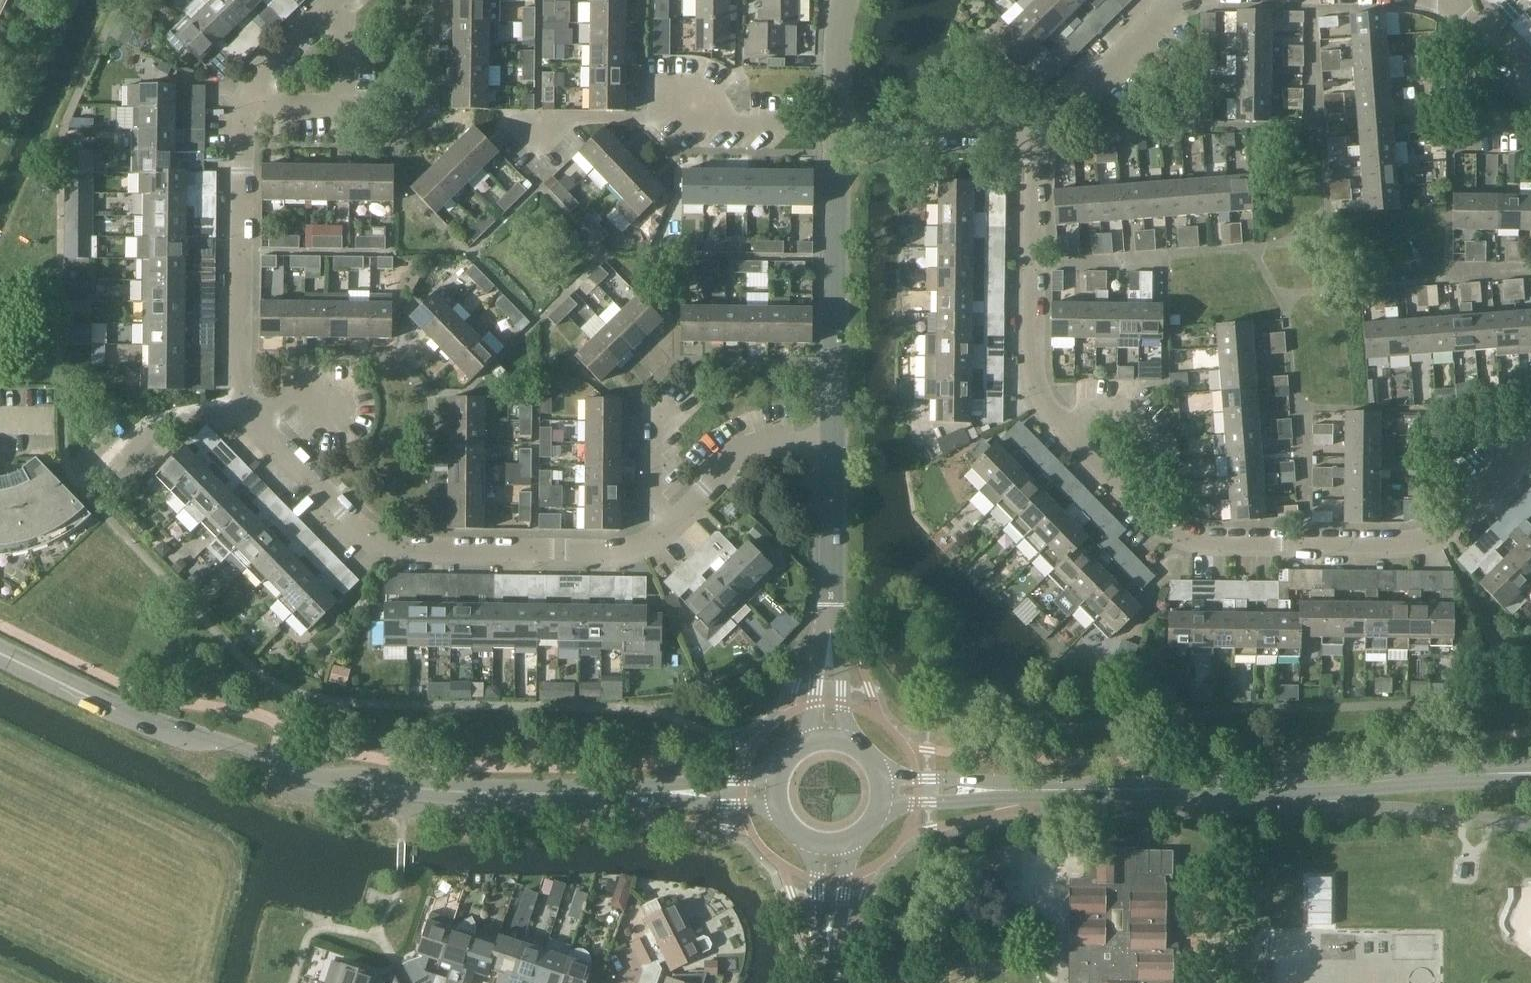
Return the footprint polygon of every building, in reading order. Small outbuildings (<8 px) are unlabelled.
[(9,0),(0,0),(0,18),(9,0)] [(232,32),(207,7),(201,0),(197,0),(183,13),(187,17),(192,22),(237,68),(242,64),(242,60),(223,41),(232,32)] [(231,0),(201,0),(207,7),(232,32),(241,23),(260,42),(264,42),(268,38),(231,0)] [(268,38),(273,34),(273,29),(254,10),(263,2),(261,0),(231,0),(268,38)] [(291,12),(295,12),(299,7),(292,0),(279,0),(291,12)] [(455,0),(455,22),(490,22),(490,1),(455,0)] [(697,21),(732,21),(732,22),(737,22),(737,7),(732,7),(732,0),(697,0),(697,21)] [(759,25),(786,25),(786,26),(799,26),(799,0),(764,0),(764,11),(759,11),(759,25)] [(1025,12),(1050,37),(1056,31),(1066,40),(1067,39),(1080,52),(1087,45),(1073,31),(1065,22),(1043,0),(1037,0),(1025,12)] [(1065,22),(1080,7),(1074,0),(1043,0),(1065,22)] [(1080,7),(1087,1),(1096,10),(1098,9),(1097,8),(1104,1),(1104,0),(1074,0),(1080,7)] [(1118,15),(1104,0),(1097,8),(1111,22),(1118,15)] [(1104,0),(1118,15),(1125,8),(1117,0),(1105,0),(1104,0)] [(1530,8),(1530,0),(1522,0),(1517,5),(1518,6),(1505,19),(1512,26),(1530,8)] [(556,2),(544,2),(544,17),(556,17),(556,2)] [(592,2),(592,24),(627,24),(627,2),(592,2)] [(1512,26),(1519,33),(1530,21),(1530,8),(1512,26)] [(523,9),(523,24),(536,24),(535,9),(523,9)] [(1025,12),(1010,27),(1057,75),(1063,69),(1050,55),(1051,54),(1042,45),(1050,37),(1025,12)] [(1237,12),(1237,34),(1273,34),(1273,12),(1237,12)] [(1284,12),(1284,23),(1304,23),(1304,12),(1284,12)] [(1350,16),(1351,38),(1387,35),(1385,13),(1350,16)] [(233,72),(237,68),(192,22),(187,17),(165,38),(179,52),(185,47),(200,63),(210,53),(229,72),(233,72)] [(1318,18),(1319,29),(1339,27),(1338,17),(1318,18)] [(135,26),(118,18),(109,37),(127,45),(135,26)] [(732,21),(697,21),(697,50),(736,51),(737,36),(732,36),(732,22),(732,21)] [(455,22),(454,44),(490,44),(490,22),(455,22)] [(536,24),(523,24),(523,38),(536,38),(536,24)] [(592,24),(591,45),(626,46),(627,24),(592,24)] [(1073,31),(1087,45),(1094,38),(1080,24),(1073,31)] [(759,25),(751,25),(751,41),(746,41),(746,56),(786,56),(786,26),(786,25),(759,25)] [(1057,75),(1010,27),(993,43),(1018,69),(1026,61),(1035,70),(1036,69),(1049,83),(1057,75)] [(543,31),(543,46),(555,46),(555,31),(543,31)] [(1272,57),(1284,57),(1304,57),(1304,46),(1284,46),(1284,45),(1272,45),(1273,34),(1237,34),(1236,56),(1272,57)] [(1351,38),(1353,60),(1389,57),(1387,35),(1351,38)] [(670,38),(655,38),(654,38),(654,55),(655,55),(670,55),(670,38)] [(454,44),(454,66),(489,66),(490,44),(454,44)] [(591,45),(591,67),(626,68),(626,46),(591,45)] [(555,46),(543,46),(543,60),(555,60),(555,46)] [(1321,52),(1321,62),(1341,61),(1341,51),(1321,52)] [(523,52),(523,67),(536,67),(536,52),(523,52)] [(1217,56),(1202,55),(1202,68),(1217,69),(1217,56)] [(1236,56),(1236,78),(1272,79),(1272,57),(1236,56)] [(1304,57),(1284,57),(1284,66),(1304,67),(1304,57)] [(1353,60),(1355,81),(1390,79),(1389,57),(1353,60)] [(786,59),(768,59),(768,67),(786,68),(786,59)] [(1341,61),(1321,62),(1322,72),(1342,71),(1341,61)] [(162,62),(158,70),(169,75),(172,66),(162,62)] [(454,66),(454,87),(489,88),(489,66),(454,66)] [(536,67),(523,67),(523,82),(536,82),(536,67)] [(591,67),(591,89),(626,89),(626,68),(591,67)] [(543,73),(543,88),(555,88),(555,73),(543,73)] [(1236,78),(1236,100),(1272,100),(1272,79),(1236,78)] [(1355,81),(1356,103),(1392,100),(1390,79),(1355,81)] [(128,107),(134,107),(206,108),(206,102),(203,99),(176,99),(177,85),(129,85),(128,107)] [(489,88),(454,87),(454,110),(489,110),(489,88)] [(555,88),(543,88),(543,103),(555,103),(555,88)] [(626,89),(591,89),(590,111),(626,112),(626,89)] [(1284,90),(1284,100),(1304,100),(1304,90),(1284,90)] [(1324,95),(1325,105),(1345,104),(1344,94),(1324,95)] [(523,110),(535,111),(535,95),(523,95),(523,110)] [(1212,99),(1201,99),(1201,121),(1212,121),(1212,99)] [(1272,100),(1236,100),(1236,122),(1272,122),(1272,100)] [(1304,100),(1284,100),(1284,110),(1304,110),(1304,100)] [(1356,103),(1358,125),(1394,122),(1392,100),(1356,103)] [(1345,104),(1325,105),(1326,115),(1345,114),(1345,104)] [(134,107),(134,129),(176,130),(176,117),(203,118),(206,115),(206,108),(134,107)] [(69,128),(84,128),(84,119),(73,119),(69,128)] [(1358,125),(1360,146),(1395,144),(1394,122),(1358,125)] [(475,127),(459,143),(483,168),(499,152),(475,127)] [(579,152),(594,169),(620,144),(604,128),(579,152)] [(133,151),(141,151),(205,152),(205,145),(203,143),(176,142),(176,130),(134,129),(133,150),(133,151)] [(1234,134),(1226,134),(1227,149),(1235,148),(1234,134)] [(1327,138),(1328,149),(1348,147),(1347,137),(1327,138)] [(459,143),(443,158),(468,183),(483,168),(459,143)] [(594,169),(609,184),(635,160),(620,144),(594,169)] [(1360,146),(1361,168),(1397,165),(1395,144),(1360,146)] [(1348,147),(1328,149),(1329,158),(1349,157),(1348,147)] [(67,150),(67,172),(93,172),(93,150),(67,150)] [(132,173),(140,174),(152,174),(152,173),(176,173),(176,172),(176,160),(202,161),(205,158),(205,152),(141,151),(133,151),(133,150),(132,150),(132,173)] [(1521,166),(1521,155),(1509,155),(1509,166),(1521,166)] [(443,158),(427,174),(452,199),(468,183),(443,158)] [(609,184),(624,200),(650,175),(635,160),(609,184)] [(263,200),(285,200),(285,165),(263,165),(263,200)] [(285,200),(307,200),(307,165),(285,165),(285,200)] [(307,200),(328,201),(329,165),(307,165),(307,200)] [(328,201),(350,201),(351,166),(329,165),(328,201)] [(1361,168),(1363,189),(1399,187),(1405,186),(1404,165),(1397,165),(1361,168)] [(350,201),(372,201),(372,166),(351,166),(350,201)] [(372,166),(372,201),(394,202),(395,166),(372,166)] [(682,205),(704,205),(705,170),(683,170),(682,205)] [(704,205),(726,206),(727,170),(705,170),(704,205)] [(726,206),(748,206),(748,171),(727,170),(726,206)] [(748,206),(770,206),(770,171),(748,171),(748,206)] [(770,206),(791,207),(792,171),(770,171),(770,206)] [(792,171),(791,207),(814,207),(814,172),(792,171)] [(140,193),(145,194),(152,194),(217,195),(217,189),(214,186),(187,186),(188,172),(176,172),(176,173),(152,173),(152,174),(140,174),(140,193)] [(452,199),(427,174),(411,189),(436,214),(452,199)] [(650,175),(624,200),(607,217),(623,233),(665,191),(650,175)] [(1250,176),(1228,177),(1231,213),(1253,211),(1250,176)] [(1228,177),(1206,179),(1209,215),(1231,213),(1228,177)] [(1206,179),(1184,181),(1187,217),(1209,215),(1206,179)] [(1331,181),(1331,190),(1331,191),(1351,190),(1351,180),(1331,181)] [(1184,181),(1163,182),(1166,218),(1187,217),(1184,181)] [(550,191),(560,202),(569,193),(559,182),(550,191)] [(939,182),(939,205),(974,205),(974,182),(939,182)] [(986,182),(986,194),(1006,194),(1006,183),(986,182)] [(1163,182),(1141,184),(1144,220),(1166,218),(1163,182)] [(519,183),(508,194),(516,202),(527,192),(519,183)] [(1141,184),(1119,186),(1122,222),(1144,220),(1141,184)] [(1119,186),(1098,187),(1101,223),(1122,222),(1119,186)] [(1098,187),(1076,189),(1079,225),(1101,223),(1098,187)] [(1399,187),(1363,189),(1365,212),(1401,209),(1399,187)] [(1079,225),(1076,189),(1054,191),(1057,227),(1079,225)] [(1351,190),(1331,191),(1332,201),(1352,200),(1351,190)] [(569,193),(560,202),(571,212),(579,204),(569,193)] [(145,194),(145,216),(187,216),(187,204),(214,204),(217,201),(217,195),(152,194),(145,194)] [(516,202),(508,194),(497,204),(506,213),(516,202)] [(1453,231),(1475,231),(1476,195),(1453,195),(1453,231)] [(1475,231),(1497,231),(1498,195),(1476,195),(1475,231)] [(1497,231),(1519,231),(1519,195),(1498,195),(1497,231)] [(1530,231),(1530,195),(1519,195),(1519,231),(1530,231)] [(987,215),(974,215),(974,205),(939,205),(939,226),(974,227),(1006,227),(1006,217),(987,217),(987,215)] [(488,213),(477,224),(485,232),(496,222),(488,213)] [(580,222),(590,233),(599,224),(589,214),(580,222)] [(145,216),(145,237),(216,238),(217,232),(214,229),(187,229),(187,216),(145,216)] [(485,232),(477,224),(466,234),(475,243),(485,232)] [(599,224),(590,233),(601,244),(609,235),(599,224)] [(1241,224),(1231,225),(1233,245),(1243,244),(1241,224)] [(1233,245),(1231,225),(1221,226),(1223,246),(1233,245)] [(973,248),(973,239),(987,239),(987,237),(1006,237),(1006,227),(974,227),(939,226),(938,248),(973,248)] [(1198,227),(1188,228),(1189,248),(1199,247),(1198,227)] [(1189,248),(1188,228),(1178,229),(1179,249),(1189,248)] [(1155,231),(1145,232),(1146,252),(1156,251),(1155,231)] [(1146,252),(1145,232),(1135,232),(1136,252),(1146,252)] [(1112,234),(1102,235),(1103,255),(1113,254),(1112,234)] [(1103,255),(1102,235),(1092,236),(1093,256),(1103,255)] [(270,248),(285,248),(285,236),(270,236),(270,248)] [(285,236),(285,248),(300,248),(300,236),(285,236)] [(66,237),(66,258),(69,258),(89,258),(93,258),(97,258),(97,237),(93,237),(66,237)] [(216,238),(145,237),(139,237),(138,259),(145,259),(187,259),(187,247),(213,247),(216,244),(216,238)] [(313,248),(328,248),(328,237),(313,237),(313,248)] [(328,237),(328,248),(343,248),(343,237),(328,237)] [(355,248),(371,248),(371,237),(355,237),(355,248)] [(371,237),(371,248),(386,248),(386,237),(371,237)] [(1058,238),(1059,258),(1070,258),(1068,238),(1058,238)] [(682,252),(698,253),(698,241),(682,241),(682,252)] [(711,253),(726,253),(726,242),(711,241),(711,253)] [(726,242),(726,253),(741,253),(741,242),(726,242)] [(755,254),(770,254),(770,242),(755,242),(755,254)] [(770,242),(770,254),(785,254),(785,243),(770,242)] [(798,254),(814,254),(814,242),(798,242),(798,254)] [(1466,262),(1476,263),(1476,243),(1466,243),(1466,262)] [(1476,243),(1476,263),(1486,263),(1486,243),(1476,243)] [(1509,263),(1519,263),(1519,243),(1509,243),(1509,263)] [(1519,243),(1519,263),(1529,263),(1529,243),(1519,243)] [(938,248),(938,270),(973,270),(973,248),(938,248)] [(262,268),(277,268),(277,256),(262,256),(262,268)] [(291,268),(306,268),(306,256),(291,256),(291,268)] [(306,256),(306,268),(321,268),(321,256),(306,256)] [(334,270),(349,270),(349,258),(334,258),(334,270)] [(349,258),(349,270),(364,270),(364,258),(349,258)] [(378,271),(394,271),(394,258),(378,258),(378,271)] [(145,259),(144,281),(216,282),(216,275),(213,272),(186,272),(187,259),(145,259)] [(985,260),(985,270),(1005,270),(1005,260),(985,260)] [(688,272),(704,273),(704,261),(688,261),(688,272)] [(704,261),(704,273),(720,273),(720,261),(704,261)] [(732,273),(747,273),(748,262),(733,262),(732,273)] [(748,262),(747,273),(764,274),(764,262),(748,262)] [(776,274),(791,274),(791,262),(776,262),(776,274)] [(791,262),(791,274),(806,274),(806,262),(791,262)] [(466,274),(476,284),(485,276),(474,265),(466,274)] [(600,266),(590,277),(598,286),(609,275),(600,266)] [(928,291),(938,291),(973,292),(973,270),(938,270),(928,269),(928,291)] [(1005,270),(985,270),(985,280),(1005,280),(1005,270)] [(1053,292),(1063,292),(1063,272),(1053,271),(1053,292)] [(1097,292),(1097,272),(1087,272),(1087,292),(1097,292)] [(1096,348),(1117,348),(1118,304),(1108,304),(1109,292),(1107,292),(1107,272),(1097,272),(1097,292),(1096,304),(1096,340),(1096,348)] [(1118,304),(1117,348),(1140,348),(1140,340),(1139,340),(1140,304),(1140,293),(1141,273),(1130,272),(1130,292),(1129,292),(1129,304),(1118,304)] [(1163,304),(1152,304),(1153,273),(1150,273),(1141,273),(1140,293),(1140,304),(1139,340),(1140,340),(1162,340),(1163,304)] [(485,276),(476,284),(487,295),(495,287),(485,276)] [(598,286),(590,277),(579,287),(587,296),(598,286)] [(1515,300),(1514,280),(1504,281),(1505,301),(1515,300)] [(1524,280),(1514,280),(1515,300),(1525,299),(1524,280)] [(82,281),(68,281),(68,296),(82,296),(82,281)] [(144,281),(144,302),(151,302),(186,302),(186,290),(213,290),(216,287),(216,282),(144,281)] [(1454,352),(1476,351),(1473,315),(1472,303),(1471,283),(1460,284),(1462,304),(1460,304),(1461,316),(1451,317),(1454,352)] [(1481,283),(1471,283),(1472,303),(1482,303),(1481,283)] [(1437,286),(1428,287),(1429,307),(1439,306),(1437,286)] [(410,317),(426,333),(451,309),(457,303),(441,287),(410,317)] [(1429,307),(1428,287),(1417,287),(1419,307),(1429,307)] [(1385,290),(1386,310),(1386,321),(1389,357),(1411,356),(1408,320),(1399,321),(1398,308),(1396,308),(1394,289),(1385,290)] [(1376,311),(1386,310),(1385,290),(1374,291),(1376,311)] [(938,291),(938,313),(1005,314),(1005,304),(985,304),(985,303),(973,302),(973,292),(938,291)] [(348,338),(370,339),(370,303),(370,296),(370,293),(349,293),(349,295),(348,338)] [(746,343),(768,343),(769,308),(769,294),(747,294),(747,307),(746,343)] [(305,338),(326,338),(327,295),(305,295),(305,303),(305,338)] [(326,338),(348,338),(349,295),(327,295),(326,338)] [(639,295),(623,311),(648,336),(664,320),(639,295)] [(370,303),(370,339),(392,339),(393,296),(370,296),(370,303)] [(496,305),(506,315),(515,307),(504,296),(496,305)] [(570,297),(559,307),(567,316),(578,305),(570,297)] [(66,322),(92,323),(92,322),(80,322),(80,302),(93,302),(93,301),(66,301),(66,322)] [(144,302),(144,324),(216,325),(216,318),(213,315),(186,315),(186,302),(151,302),(144,302)] [(261,337),(283,338),(283,302),(261,302),(261,337)] [(283,338),(305,338),(305,303),(283,302),(283,338)] [(1075,347),(1076,339),(1074,339),(1074,303),(1053,303),(1052,339),(1052,347),(1075,347)] [(1076,339),(1096,340),(1096,304),(1074,303),(1074,339),(1076,339)] [(680,342),(703,342),(703,307),(681,306),(680,342)] [(515,307),(506,315),(517,326),(525,318),(515,307)] [(567,316),(559,307),(548,318),(556,326),(567,316)] [(703,342),(725,342),(725,307),(703,307),(703,342)] [(725,342),(746,343),(747,307),(725,307),(725,342)] [(768,343),(790,343),(790,308),(769,308),(768,343)] [(790,308),(790,343),(812,344),(813,308),(790,308)] [(426,333),(441,349),(466,324),(451,309),(426,333)] [(623,311),(607,326),(632,351),(648,336),(623,311)] [(1520,355),(1530,354),(1530,311),(1516,312),(1520,355)] [(1495,313),(1497,349),(1498,357),(1520,355),(1516,312),(1495,313)] [(938,313),(937,336),(972,336),(972,326),(985,326),(985,324),(1004,324),(1005,314),(938,313)] [(1473,315),(1476,351),(1497,349),(1495,313),(1473,315)] [(1430,318),(1432,354),(1454,352),(1451,317),(1430,318)] [(441,349),(456,365),(488,334),(472,318),(466,324),(441,349)] [(1408,320),(1411,356),(1432,354),(1430,318),(1408,320)] [(1389,357),(1386,321),(1364,323),(1367,359),(1389,357)] [(92,324),(92,323),(66,322),(66,344),(92,345),(92,343),(80,343),(80,323),(92,324)] [(1217,326),(1218,348),(1254,345),(1252,323),(1217,326)] [(144,345),(151,346),(186,346),(186,333),(213,333),(216,331),(216,325),(144,324),(144,345)] [(607,326),(592,341),(616,366),(632,351),(607,326)] [(1265,335),(1266,345),(1286,343),(1285,333),(1265,335)] [(488,334),(456,365),(472,381),(503,350),(488,334)] [(937,356),(937,357),(1004,358),(1004,348),(985,347),(985,346),(972,345),(972,336),(937,336),(927,336),(927,356),(937,356)] [(616,366),(592,341),(576,357),(600,382),(616,366)] [(1286,343),(1266,345),(1267,355),(1286,353),(1286,343)] [(1218,348),(1220,370),(1256,367),(1254,345),(1218,348)] [(151,346),(150,367),(215,368),(215,362),(212,359),(186,358),(186,346),(151,346)] [(937,356),(927,356),(927,378),(972,379),(971,369),(984,370),(984,368),(1004,368),(1004,358),(937,357),(937,356)] [(1139,363),(1139,380),(1161,381),(1161,363),(1139,363)] [(215,368),(150,367),(142,367),(142,390),(185,390),(185,376),(212,377),(215,374),(215,368)] [(1220,370),(1221,391),(1257,389),(1256,367),(1220,370)] [(1188,373),(1170,374),(1171,387),(1189,386),(1188,373)] [(1268,378),(1269,388),(1289,387),(1288,377),(1268,378)] [(927,400),(936,400),(1004,401),(1004,391),(984,391),(984,389),(972,388),(972,379),(927,378),(927,400)] [(1368,381),(1370,403),(1379,402),(1377,381),(1368,381)] [(1289,387),(1269,388),(1270,398),(1290,397),(1289,387)] [(1221,391),(1223,413),(1259,410),(1257,389),(1221,391)] [(450,398),(450,420),(485,420),(485,398),(450,398)] [(586,398),(586,421),(622,421),(622,399),(586,398)] [(541,412),(553,412),(553,400),(541,400),(541,412)] [(1004,401),(936,400),(936,423),(971,423),(971,413),(984,413),(984,411),(1003,411),(1004,401)] [(521,407),(521,421),(533,421),(533,407),(521,407)] [(1223,413),(1225,434),(1261,432),(1259,410),(1223,413)] [(1345,413),(1345,435),(1381,435),(1381,413),(1345,413)] [(450,420),(450,442),(485,442),(485,420),(450,420)] [(1271,421),(1272,431),(1292,430),(1291,420),(1271,421)] [(533,421),(521,421),(521,435),(533,435),(533,421)] [(586,421),(586,443),(621,443),(622,421),(586,421)] [(1313,425),(1313,435),(1333,435),(1333,425),(1313,425)] [(540,428),(540,443),(553,443),(553,428),(540,428)] [(937,440),(943,455),(970,443),(964,428),(937,440)] [(1014,444),(1021,451),(1035,436),(1028,429),(1014,444)] [(1292,430),(1272,431),(1273,441),(1293,439),(1292,430)] [(1225,434),(1226,456),(1262,453),(1261,432),(1225,434)] [(1333,435),(1313,435),(1313,445),(1333,445),(1333,435)] [(1345,435),(1345,457),(1381,457),(1381,435),(1345,435)] [(1035,436),(1021,451),(1012,459),(987,484),(979,491),(995,507),(998,504),(1002,499),(1027,475),(1020,467),(1030,458),(1029,457),(1042,444),(1035,436)] [(156,475),(172,491),(223,441),(219,437),(215,437),(196,456),(186,446),(156,475)] [(187,507),(192,502),(217,477),(208,468),(227,450),(227,446),(223,441),(172,491),(187,507)] [(450,442),(449,463),(485,464),(485,442),(450,442)] [(553,443),(540,443),(540,457),(553,457),(553,443)] [(586,443),(586,464),(621,465),(621,443),(586,443)] [(972,468),(987,484),(1012,459),(996,443),(972,468)] [(521,450),(520,464),(533,464),(533,450),(521,450)] [(1226,456),(1228,478),(1295,473),(1295,463),(1276,464),(1276,462),(1263,463),(1262,453),(1226,456)] [(19,554),(38,549),(56,541),(76,529),(93,514),(38,457),(24,467),(25,468),(30,464),(39,476),(24,485),(8,491),(0,491),(0,557),(19,554)] [(1345,457),(1344,479),(1380,479),(1381,457),(1345,457)] [(249,468),(253,472),(261,465),(256,460),(249,468)] [(998,504),(1013,519),(1043,490),(1051,481),(1065,467),(1058,460),(1045,474),(1044,472),(1034,482),(1027,475),(1002,499),(998,504)] [(449,463),(449,485),(484,486),(485,464),(449,463)] [(533,464),(520,464),(520,479),(533,479),(533,464)] [(586,464),(586,486),(621,486),(621,465),(586,464)] [(1065,467),(1051,481),(1058,489),(1072,475),(1065,467)] [(192,502),(187,507),(185,509),(200,524),(202,522),(253,472),(249,468),(245,468),(226,486),(217,477),(192,502)] [(1313,468),(1313,478),(1333,478),(1333,468),(1313,468)] [(540,471),(540,486),(553,486),(553,471),(540,471)] [(202,522),(217,537),(247,508),(238,499),(258,480),(258,476),(253,472),(202,522)] [(1228,478),(1230,499),(1266,497),(1265,487),(1277,486),(1277,484),(1296,483),(1295,473),(1228,478)] [(1333,478),(1313,478),(1313,488),(1333,488),(1333,478)] [(1344,479),(1344,501),(1380,501),(1380,479),(1344,479)] [(1173,481),(1173,492),(1191,490),(1190,480),(1173,481)] [(449,485),(449,507),(484,507),(484,486),(449,485)] [(553,486),(540,486),(540,500),(552,500),(553,486)] [(586,486),(586,508),(621,508),(621,486),(586,486)] [(1009,523),(1024,538),(1057,505),(1043,490),(1013,519),(1009,523)] [(1024,538),(1039,554),(1096,498),(1089,491),(1075,505),(1073,503),(1064,512),(1057,505),(1024,538)] [(520,493),(520,507),(531,507),(532,492),(520,493)] [(1266,497),(1230,499),(1231,522),(1267,519),(1266,497)] [(217,537),(232,553),(283,503),(279,499),(275,498),(256,517),(247,508),(217,537)] [(1039,554),(1054,570),(1063,561),(1080,545),(1089,537),(1081,529),(1091,520),(1089,518),(1103,505),(1096,498),(1039,554)] [(1380,501),(1344,501),(1344,523),(1380,523),(1380,501)] [(232,553),(247,568),(278,539),(269,530),(288,511),(288,507),(283,503),(232,553)] [(1278,508),(1279,518),(1299,517),(1298,506),(1278,508)] [(484,507),(449,507),(449,529),(484,530),(484,507)] [(531,507),(520,507),(519,523),(531,523),(531,507)] [(621,508),(586,508),(585,530),(621,531),(621,508)] [(1530,542),(1530,525),(1526,520),(1525,522),(1512,508),(1505,515),(1530,542)] [(1313,512),(1313,523),(1333,523),(1333,512),(1313,512)] [(539,530),(561,530),(561,515),(539,515),(539,530)] [(1512,553),(1530,572),(1530,542),(1505,515),(1498,522),(1511,536),(1510,537),(1519,546),(1512,553)] [(134,529),(139,534),(147,527),(142,521),(134,529)] [(1047,576),(1063,592),(1118,538),(1127,530),(1120,523),(1098,544),(1097,543),(1087,552),(1080,545),(1063,561),(1054,570),(1047,576)] [(759,524),(750,533),(763,546),(772,537),(759,524)] [(263,584),(268,579),(314,534),(310,529),(305,529),(286,548),(278,539),(247,568),(263,584)] [(716,533),(711,537),(757,584),(762,589),(785,566),(768,548),(761,555),(748,542),(739,552),(720,533),(716,533)] [(268,579),(283,594),(308,570),(299,561),(318,542),(318,538),(314,534),(268,579)] [(726,565),(717,573),(741,599),(757,584),(711,537),(707,541),(707,545),(726,565)] [(1063,592),(1078,607),(1110,576),(1104,570),(1113,560),(1112,559),(1125,545),(1118,538),(1063,592)] [(1474,545),(1521,593),(1530,584),(1530,572),(1512,553),(1505,560),(1495,551),(1494,552),(1481,539),(1474,545)] [(959,541),(951,549),(956,554),(964,547),(959,541)] [(1521,593),(1474,545),(1467,553),(1480,566),(1479,567),(1488,577),(1480,584),(1505,609),(1521,593)] [(156,550),(164,558),(172,550),(167,546),(160,546),(156,550)] [(173,568),(179,574),(187,566),(181,560),(173,568)] [(278,599),(293,615),(344,565),(340,560),(336,560),(317,579),(308,570),(283,594),(278,599)] [(987,574),(995,567),(988,560),(980,567),(987,574)] [(1148,569),(1141,562),(1128,575),(1135,582),(1148,569)] [(685,563),(680,568),(731,619),(746,604),(741,599),(717,573),(708,582),(689,563),(685,563)] [(344,565),(293,615),(309,631),(339,601),(329,592),(348,573),(349,569),(344,565)] [(731,619),(680,568),(676,572),(676,576),(695,595),(685,605),(702,622),(694,628),(707,642),(731,619)] [(1135,582),(1125,592),(1094,623),(1110,639),(1141,608),(1134,600),(1143,591),(1142,590),(1155,576),(1148,569),(1135,582)] [(1279,582),(1278,649),(1279,649),(1279,658),(1300,658),(1301,646),(1301,637),(1300,637),(1300,614),(1290,614),(1290,601),(1289,600),(1289,570),(1279,570),(1279,582)] [(1300,602),(1300,614),(1300,637),(1301,637),(1301,646),(1304,646),(1308,644),(1310,641),(1310,637),(1322,637),(1323,571),(1313,570),(1313,589),(1311,589),(1311,602),(1300,602)] [(1323,571),(1322,637),(1322,644),(1344,644),(1344,637),(1345,602),(1335,602),(1335,589),(1333,589),(1333,571),(1323,571)] [(1356,591),(1366,591),(1366,571),(1356,571),(1356,591)] [(1366,571),(1366,591),(1366,603),(1366,638),(1366,652),(1387,652),(1387,603),(1378,603),(1378,590),(1376,590),(1376,571),(1366,571)] [(1399,591),(1409,591),(1409,571),(1400,571),(1399,591)] [(1409,603),(1408,638),(1408,645),(1430,645),(1431,603),(1421,603),(1421,590),(1419,590),(1420,571),(1409,571),(1409,591),(1409,603)] [(187,582),(194,590),(205,579),(198,572),(187,582)] [(1431,603),(1430,645),(1453,646),(1454,572),(1443,572),(1443,591),(1441,591),(1440,604),(1431,603)] [(385,646),(407,646),(407,639),(408,639),(409,574),(403,574),(400,577),(399,603),(386,603),(385,646)] [(407,646),(429,646),(430,604),(418,604),(418,577),(415,574),(409,574),(408,639),(407,639),(407,646)] [(451,646),(452,639),(451,639),(452,575),(446,575),(443,577),(442,604),(430,604),(429,646),(451,646)] [(452,639),(472,640),(473,604),(461,604),(461,578),(458,575),(452,575),(451,639),(452,639)] [(472,646),(494,647),(495,575),(489,575),(486,578),(486,605),(473,604),(472,640),(472,646)] [(494,647),(515,647),(516,605),(504,605),(504,578),(501,575),(495,575),(494,647)] [(538,647),(538,640),(537,640),(538,576),(532,576),(529,578),(529,605),(516,605),(515,647),(538,647)] [(538,640),(559,641),(559,606),(547,605),(547,579),(544,576),(538,576),(537,640),(538,640)] [(559,648),(580,648),(581,576),(575,576),(573,579),(572,606),(559,606),(559,641),(559,648)] [(580,648),(602,648),(603,606),(590,606),(591,579),(588,576),(581,576),(580,648)] [(1110,576),(1078,607),(1094,623),(1125,592),(1110,576)] [(603,606),(602,648),(624,649),(624,641),(625,577),(619,577),(616,580),(615,606),(603,606)] [(631,577),(625,577),(624,641),(646,642),(646,654),(662,655),(663,615),(647,615),(647,607),(633,607),(634,580),(631,577)] [(1192,600),(1192,580),(1182,580),(1182,600),(1192,600)] [(1213,657),(1213,648),(1213,613),(1204,613),(1204,601),(1202,601),(1202,581),(1192,580),(1192,600),(1192,612),(1191,647),(1191,657),(1213,657)] [(1213,648),(1235,648),(1236,581),(1226,581),(1225,600),(1223,600),(1223,613),(1213,613),(1213,648)] [(1235,658),(1256,658),(1256,613),(1247,613),(1247,600),(1245,600),(1246,581),(1236,581),(1235,648),(1235,658)] [(1256,658),(1279,658),(1279,649),(1278,649),(1279,582),(1269,581),(1269,601),(1267,601),(1267,613),(1256,613),(1256,658)] [(675,594),(664,599),(670,612),(681,607),(675,594)] [(1366,603),(1345,602),(1344,637),(1366,638),(1366,603)] [(1387,603),(1387,652),(1408,652),(1408,645),(1408,638),(1409,603),(1387,603)] [(1169,647),(1191,647),(1192,612),(1169,612),(1169,647)] [(1123,640),(1112,671),(1118,673),(1128,676),(1129,674),(1139,646),(1123,640)] [(352,671),(335,667),(331,684),(348,688),(352,671)] [(683,675),(680,681),(683,691),(695,688),(691,673),(683,675)] [(451,682),(451,698),(471,698),(471,682),(451,682)] [(541,701),(558,701),(558,685),(541,684),(541,701)] [(1441,684),(1433,684),(1433,693),(1433,696),(1441,696),(1441,693),(1441,684)] [(558,685),(558,701),(576,702),(576,685),(558,685)] [(1247,693),(1247,698),(1247,701),(1256,701),(1255,698),(1255,693),(1247,693)] [(1072,881),(1071,982),(1171,982),(1171,964),(1180,964),(1180,952),(1171,952),(1171,951),(1163,951),(1164,876),(1173,876),(1173,851),(1086,850),(1086,881),(1072,881)] [(611,906),(623,910),(634,880),(622,876),(611,906)] [(1308,925),(1332,925),(1332,877),(1308,877),(1308,925)] [(547,904),(559,908),(566,884),(555,881),(547,904)] [(517,916),(529,921),(538,894),(526,890),(517,916)] [(631,944),(637,955),(690,928),(677,902),(645,918),(653,933),(631,944)] [(571,912),(569,917),(580,920),(582,915),(583,913),(572,909),(571,912)] [(464,969),(463,969),(474,935),(477,926),(472,918),(455,926),(454,928),(451,927),(440,961),(452,965),(446,982),(459,982),(464,969)] [(429,958),(440,961),(451,927),(428,920),(416,958),(412,957),(409,958),(401,962),(412,982),(423,976),(429,958)] [(690,928),(637,955),(643,966),(664,956),(672,971),(704,955),(703,954),(710,950),(712,944),(709,939),(704,937),(697,941),(690,928)] [(489,969),(497,942),(474,935),(463,969),(464,969),(459,982),(471,982),(475,973),(487,977),(489,969)] [(512,976),(511,976),(522,942),(499,935),(497,942),(489,969),(500,973),(497,982),(510,982),(512,976)] [(532,982),(534,982),(545,950),(522,942),(511,976),(512,976),(510,982),(522,982),(523,980),(532,982)] [(568,957),(545,950),(534,982),(560,982),(568,957)] [(592,965),(591,962),(591,960),(589,957),(586,955),(582,953),(578,953),(572,954),(569,954),(568,957),(560,982),(586,982),(592,965)] [(718,961),(705,961),(705,962),(705,974),(705,975),(707,974),(717,975),(718,975),(718,961)] [(336,982),(399,982),(391,967),(382,972),(380,976),(342,964),(336,982)] [(707,975),(674,976),(673,979),(668,978),(666,982),(704,982),(707,975)]
